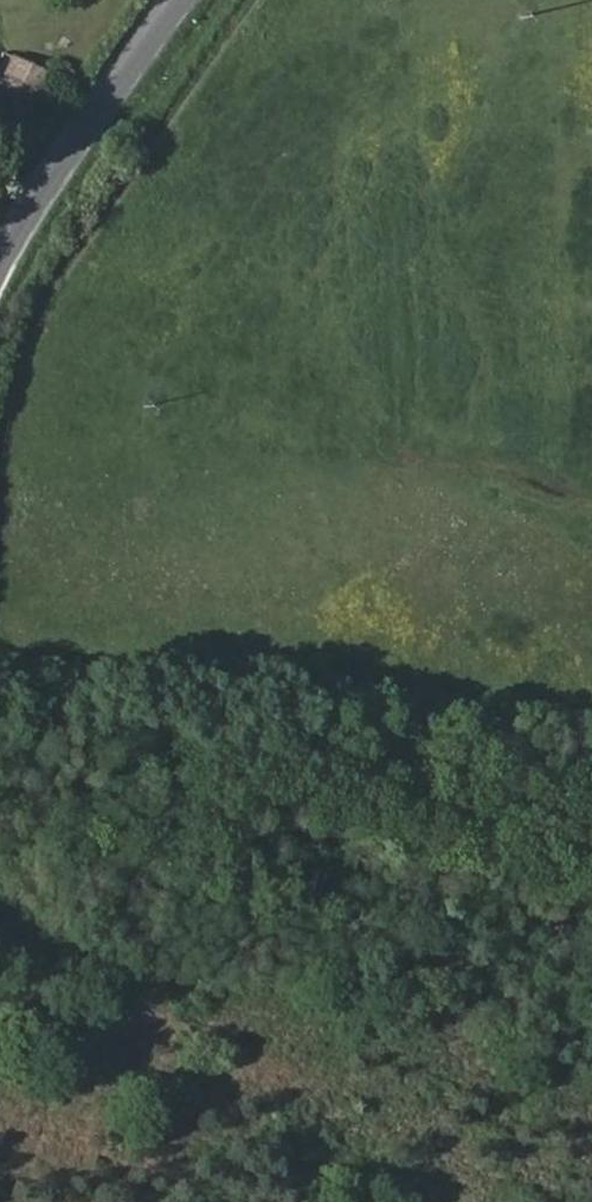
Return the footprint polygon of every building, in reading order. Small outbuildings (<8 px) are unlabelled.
[(46,73),(13,57),(8,68),(15,71),(12,76),(39,88),(46,73)]
